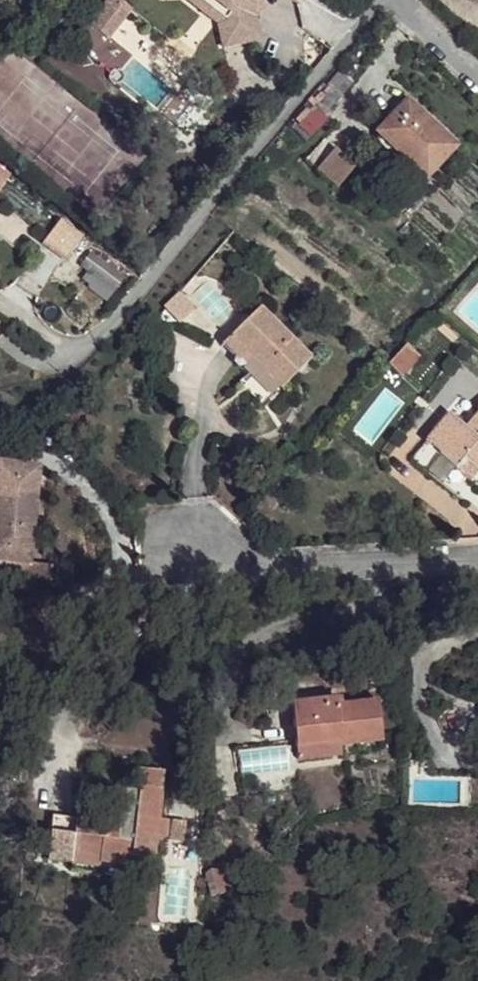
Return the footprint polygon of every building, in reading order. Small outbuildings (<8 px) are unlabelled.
[(108,39),(132,9),(121,0),(108,0),(89,24),(108,39)] [(259,32),(230,38),(226,20),(200,0),(187,0),(217,24),(223,48),(261,39),(259,32)] [(226,20),(230,38),(259,32),(255,18),(254,13),(262,2),(260,0),(200,0),(226,20)] [(262,2),(254,13),(255,18),(266,4),(262,2)] [(456,147),(407,100),(377,133),(426,179),(456,147)] [(335,151),(318,170),(337,186),(354,167),(335,151)] [(9,173),(0,166),(0,185),(9,173)] [(62,219),(42,244),(64,261),(83,236),(62,219)] [(123,278),(91,253),(82,266),(90,272),(82,282),(106,300),(123,278)] [(312,358),(260,307),(228,339),(244,355),(246,353),(281,388),(312,358)] [(177,320),(188,325),(193,313),(181,309),(177,320)] [(244,355),(228,339),(222,345),(239,361),(244,355)] [(402,377),(420,357),(407,344),(389,364),(402,377)] [(467,429),(450,415),(426,445),(472,483),(477,475),(477,415),(467,429)] [(30,562),(39,467),(0,462),(0,577),(10,578),(9,588),(27,590),(28,586),(52,588),(54,565),(30,562)] [(44,555),(53,555),(53,544),(45,538),(44,555)] [(291,705),(296,747),(340,742),(341,746),(383,741),(378,700),(337,705),(336,699),(291,705)] [(340,742),(296,747),(298,760),(342,755),(340,742)] [(99,862),(133,866),(134,856),(155,858),(157,837),(166,838),(167,820),(158,819),(163,771),(138,769),(136,787),(139,787),(139,791),(123,789),(120,822),(104,821),(104,822),(50,816),(46,861),(70,863),(69,872),(98,875),(99,862)] [(184,839),(185,822),(171,820),(169,838),(184,839)] [(212,897),(225,893),(220,875),(212,871),(207,879),(212,897)]
